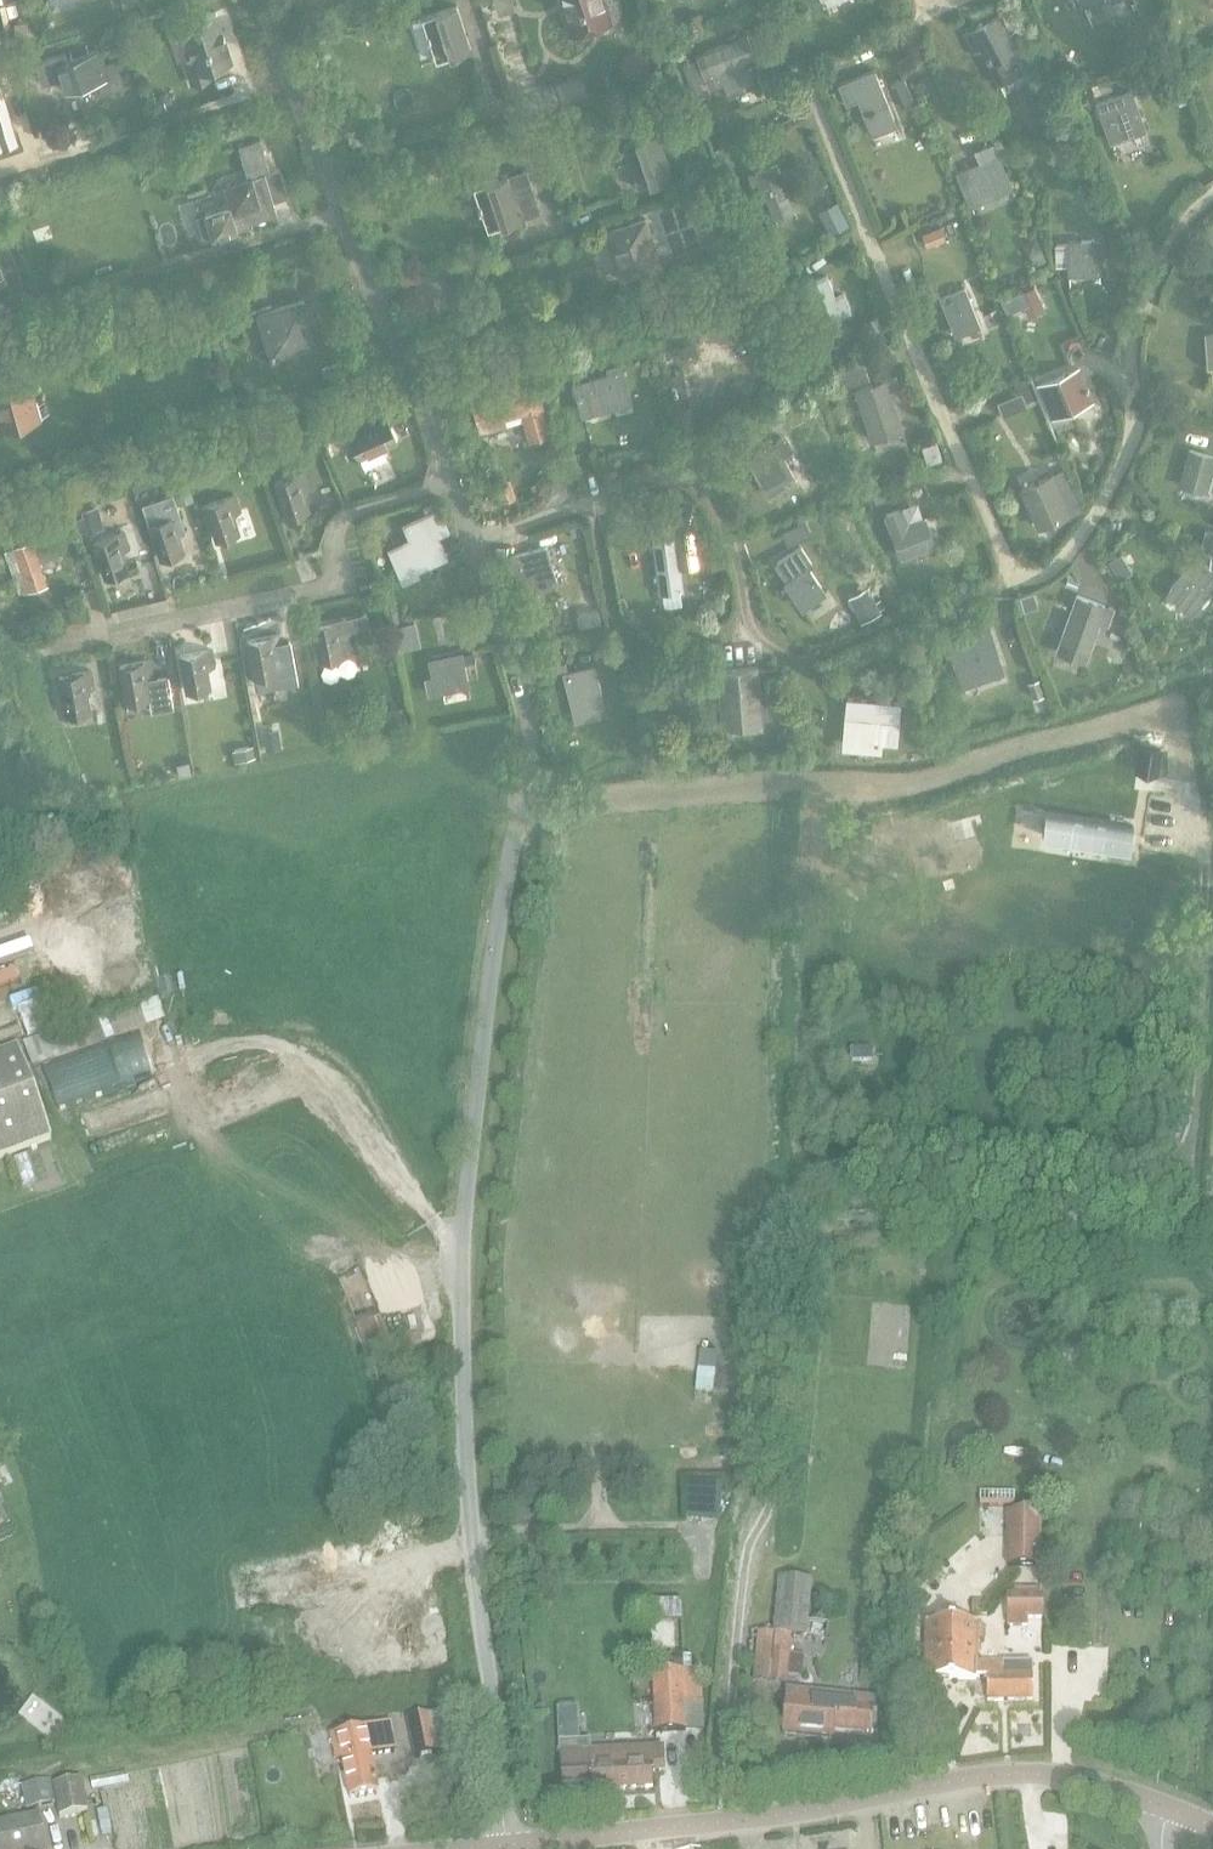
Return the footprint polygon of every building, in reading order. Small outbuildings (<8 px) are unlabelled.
[(123,4),(124,8),(138,4),(137,0),(122,0),(123,4)] [(570,32),(584,27),(588,29),(596,26),(599,22),(609,19),(603,0),(564,0),(566,8),(563,9),(570,32)] [(421,16),(436,60),(470,49),(456,5),(421,16)] [(217,10),(180,22),(191,59),(183,61),(191,84),(213,77),(209,65),(233,58),(217,10)] [(962,31),(974,52),(980,49),(998,83),(1017,74),(1009,59),(1021,53),(999,13),(962,31)] [(34,21),(16,23),(17,38),(27,37),(35,36),(35,34),(34,21)] [(705,77),(709,87),(729,80),(734,92),(754,84),(744,58),(754,55),(747,36),(697,54),(698,58),(705,77)] [(65,54),(37,63),(43,81),(60,76),(64,90),(93,82),(97,94),(125,85),(116,58),(102,62),(99,51),(67,61),(65,54)] [(698,58),(685,62),(693,82),(705,77),(698,58)] [(1063,61),(1058,72),(1072,78),(1076,66),(1063,61)] [(842,85),(848,104),(859,100),(872,133),(894,124),(875,73),(842,85)] [(905,77),(896,81),(907,107),(917,102),(905,77)] [(1109,78),(1091,84),(1094,95),(1112,89),(1109,78)] [(0,84),(0,144),(17,139),(0,84)] [(1056,84),(1043,90),(1048,101),(1061,95),(1056,84)] [(1096,100),(1110,142),(1146,129),(1131,88),(1096,100)] [(160,92),(157,97),(160,108),(165,110),(171,109),(173,104),(170,93),(165,91),(160,92)] [(622,143),(637,186),(671,175),(656,131),(622,143)] [(261,140),(246,144),(247,146),(251,159),(266,155),(264,150),(261,140)] [(952,171),(963,200),(1007,183),(989,142),(971,150),(976,161),(952,171)] [(230,204),(196,214),(204,239),(238,229),(238,228),(252,224),(251,220),(277,213),(273,200),(265,172),(270,170),(268,161),(253,166),(256,174),(248,176),(223,184),(230,204)] [(749,174),(759,201),(764,199),(772,219),(794,209),(776,164),(749,174)] [(512,187),(530,181),(526,168),(472,185),(487,229),(521,217),(512,187)] [(838,205),(821,213),(828,227),(845,219),(838,205)] [(605,230),(622,279),(661,266),(645,217),(605,230)] [(941,225),(923,232),(928,244),(945,237),(941,225)] [(1036,235),(1024,241),(1030,254),(1032,253),(1037,262),(1046,257),(1042,248),(1036,235)] [(1059,242),(1060,263),(1067,263),(1068,271),(1100,270),(1098,239),(1059,242)] [(825,276),(807,283),(823,323),(850,313),(842,293),(834,297),(825,276)] [(1035,285),(1020,291),(1024,301),(1030,313),(1045,307),(1035,285)] [(941,297),(956,334),(978,324),(963,288),(941,297)] [(1020,291),(1002,299),(1006,309),(1024,301),(1020,291)] [(256,319),(270,364),(315,350),(301,305),(256,319)] [(739,322),(678,336),(685,369),(723,360),(727,376),(754,369),(739,322)] [(1206,360),(1212,360),(1212,333),(1204,333),(1206,360)] [(575,380),(572,381),(581,413),(632,399),(622,361),(608,365),(609,371),(589,376),(587,377),(575,380)] [(840,369),(844,384),(869,376),(864,361),(840,369)] [(336,363),(322,367),(325,377),(339,372),(336,363)] [(585,363),(571,366),(575,380),(587,377),(589,376),(585,363)] [(1037,383),(1050,414),(1089,397),(1076,366),(1037,383)] [(891,394),(900,391),(895,377),(856,390),(872,440),(902,430),(891,394)] [(0,386),(0,428),(0,429),(41,418),(41,416),(48,414),(43,394),(35,396),(30,378),(0,386)] [(1028,379),(1015,384),(1019,393),(1022,392),(1026,402),(1036,398),(1028,379)] [(480,432),(507,424),(506,422),(522,417),(530,440),(551,434),(542,405),(544,405),(537,380),(470,399),(480,432)] [(240,384),(234,396),(249,403),(250,403),(255,391),(240,384)] [(373,416),(347,426),(350,433),(360,456),(365,466),(387,456),(382,446),(397,439),(384,411),(373,416)] [(768,438),(745,452),(763,483),(770,494),(796,478),(790,467),(783,456),(792,450),(784,436),(771,443),(768,438)] [(313,439),(301,444),(304,454),(317,449),(313,439)] [(937,440),(924,444),(929,460),(942,456),(937,440)] [(1206,491),(1212,465),(1212,453),(1188,447),(1178,484),(1206,491)] [(255,462),(238,467),(241,480),(259,475),(255,462)] [(1019,487),(1036,525),(1080,505),(1071,485),(1069,486),(1061,468),(1019,487)] [(310,508),(304,491),(311,489),(305,472),(275,481),(286,516),(310,508)] [(510,480),(498,483),(502,500),(515,496),(510,480)] [(188,482),(174,487),(179,503),(193,498),(188,482)] [(885,485),(873,489),(876,500),(888,496),(885,485)] [(173,493),(143,503),(149,522),(160,557),(184,549),(178,532),(185,530),(179,512),(173,493)] [(239,531),(234,514),(241,511),(235,494),(205,504),(216,539),(239,531)] [(394,555),(404,578),(417,573),(415,569),(445,555),(437,537),(451,529),(439,505),(402,522),(408,537),(388,546),(394,555)] [(886,515),(900,556),(937,543),(927,516),(904,524),(899,510),(886,515)] [(98,511),(83,516),(89,531),(103,525),(98,511)] [(692,514),(651,519),(654,539),(660,591),(681,588),(679,567),(698,564),(692,514)] [(781,528),(788,543),(810,533),(804,518),(781,528)] [(16,530),(10,532),(15,545),(27,540),(22,528),(16,530)] [(1200,544),(1212,547),(1212,530),(1205,528),(1200,544)] [(104,574),(105,574),(128,567),(122,550),(129,547),(123,530),(94,539),(104,574)] [(4,548),(20,590),(47,580),(32,538),(27,540),(15,545),(4,548)] [(519,581),(521,591),(557,580),(546,545),(504,558),(511,584),(519,581)] [(786,578),(783,580),(803,607),(824,593),(806,567),(810,564),(797,545),(774,561),(786,578)] [(1120,555),(1106,563),(1116,581),(1130,572),(1120,555)] [(1190,610),(1212,585),(1212,574),(1196,558),(1168,589),(1190,610)] [(1068,575),(1065,584),(1075,587),(1078,579),(1068,575)] [(543,611),(537,592),(525,596),(531,615),(543,611)] [(1075,594),(1056,648),(1084,658),(1098,621),(1106,624),(1112,607),(1075,594)] [(875,599),(855,609),(861,621),(881,611),(875,599)] [(312,623),(319,658),(343,654),(358,651),(359,651),(355,632),(369,629),(366,612),(343,617),(312,623)] [(416,621),(396,625),(399,638),(419,633),(416,621)] [(1003,666),(989,627),(943,642),(947,653),(951,651),(961,680),(1003,666)] [(277,671),(273,653),(281,652),(278,634),(247,640),(252,676),(277,671)] [(920,643),(906,646),(909,663),(924,660),(920,643)] [(531,654),(536,673),(569,664),(564,645),(531,654)] [(209,685),(206,667),(213,666),(210,648),(179,653),(185,689),(209,685)] [(429,658),(436,691),(467,685),(460,652),(429,658)] [(149,659),(118,664),(124,700),(148,696),(150,709),(173,705),(168,674),(152,677),(149,659)] [(564,670),(577,721),(606,713),(593,663),(564,670)] [(715,670),(721,726),(760,724),(755,667),(715,670)] [(90,710),(86,689),(94,688),(90,670),(59,675),(66,714),(90,710)] [(1038,677),(1027,680),(1033,695),(1043,692),(1038,677)] [(844,736),(843,746),(877,748),(878,738),(895,740),(898,701),(847,697),(844,736)] [(401,708),(388,711),(391,730),(404,728),(401,708)] [(278,727),(263,730),(266,747),(281,744),(278,727)] [(782,729),(779,735),(780,746),(795,744),(794,728),(782,729)] [(1160,747),(1140,744),(1136,768),(1156,772),(1160,747)] [(251,745),(232,749),(235,759),(253,756),(251,745)] [(1045,809),(1042,833),(1129,847),(1133,823),(1132,823),(1131,825),(1046,812),(1047,809),(1045,809)] [(23,1041),(30,1063),(39,1060),(41,1065),(74,1054),(63,1027),(23,1041)] [(50,1140),(33,1094),(16,1047),(0,1052),(0,1158),(50,1140)] [(380,1317),(356,1325),(365,1349),(389,1341),(380,1317)] [(696,1371),(695,1389),(712,1391),(714,1372),(716,1354),(707,1353),(708,1347),(700,1346),(699,1352),(698,1352),(696,1371)] [(947,1464),(959,1465),(960,1448),(948,1447),(947,1464)] [(1013,1491),(980,1491),(980,1505),(1013,1505),(1013,1491)] [(1007,1565),(1036,1565),(1037,1512),(1008,1511),(1007,1565)] [(807,1636),(811,1581),(778,1577),(773,1632),(757,1631),(752,1680),(786,1684),(787,1675),(801,1676),(803,1655),(789,1654),(791,1635),(807,1636)] [(1042,1595),(1038,1595),(1039,1589),(1014,1589),(1014,1595),(1006,1595),(1007,1627),(1027,1627),(1027,1620),(1042,1620),(1042,1595)] [(924,1679),(975,1680),(975,1677),(986,1677),(986,1701),(1032,1700),(1031,1662),(976,1662),(976,1622),(925,1622),(924,1679)] [(684,1704),(702,1703),(700,1668),(651,1671),(654,1730),(685,1728),(684,1704)] [(781,1732),(831,1737),(832,1730),(872,1733),(875,1700),(875,1698),(786,1690),(781,1732)] [(575,1709),(558,1710),(559,1740),(576,1739),(575,1709)] [(407,1718),(415,1756),(437,1752),(430,1713),(407,1718)] [(378,1723),(330,1732),(336,1763),(341,1762),(348,1798),(377,1792),(370,1756),(384,1753),(394,1751),(388,1721),(378,1723)] [(588,1741),(559,1742),(562,1783),(590,1782),(590,1790),(651,1787),(650,1771),(663,1770),(662,1747),(589,1751),(588,1741)] [(51,1784),(56,1803),(59,1817),(87,1811),(80,1778),(51,1784)] [(26,1809),(56,1803),(51,1784),(50,1779),(21,1785),(21,1786),(26,1809)] [(37,1814),(0,1822),(0,1848),(44,1848),(37,1814)]
